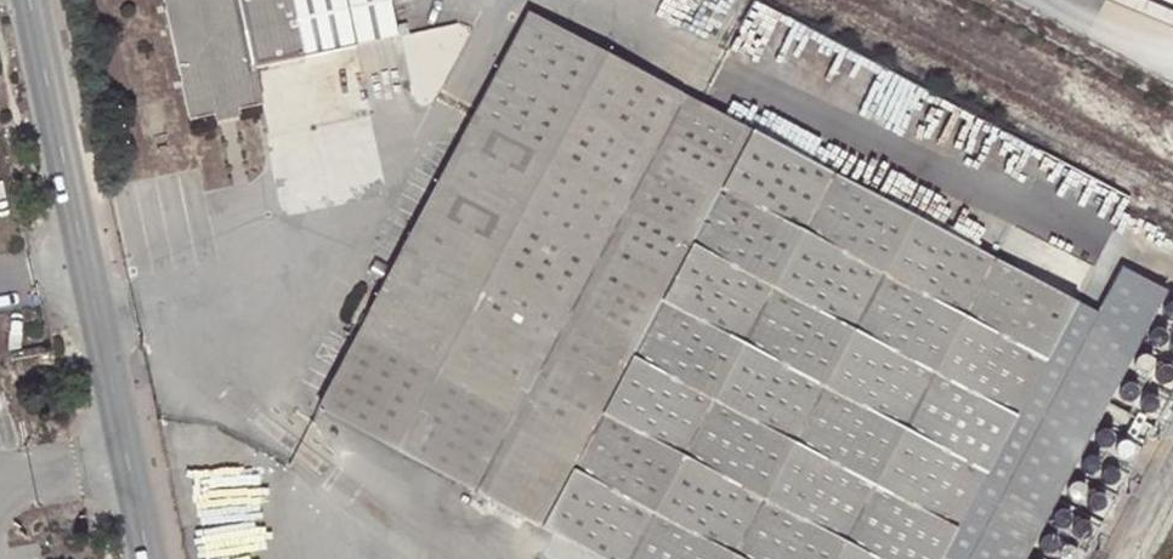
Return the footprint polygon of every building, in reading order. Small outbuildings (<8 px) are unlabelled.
[(391,38),(383,0),(162,0),(188,116),(208,111),(229,107),(251,102),(243,66),(250,65),(391,38)] [(499,424),(464,491),(485,502),(500,473),(557,503),(753,132),(702,106),(521,11),(502,47),(346,342),(499,424)] [(231,114),(229,107),(208,111),(210,118),(231,114)] [(594,558),(933,558),(1069,300),(753,132),(557,503),(500,473),(485,502),(594,558)] [(1111,274),(1089,311),(960,558),(1020,558),(1021,557),(1056,494),(1089,430),(1098,414),(1158,300),(1111,274)] [(1069,300),(933,558),(960,558),(1089,311),(1069,300)] [(1153,317),(1152,321),(1152,324),(1153,327),(1156,330),(1159,331),(1162,332),(1165,331),(1168,330),(1170,327),(1171,325),(1172,322),(1171,318),(1170,316),(1167,314),(1164,312),(1161,312),(1158,313),(1155,315),(1153,317)] [(1139,342),(1137,345),(1136,348),(1137,352),(1138,355),(1141,357),(1143,358),(1147,359),(1150,358),(1153,356),(1155,354),(1156,351),(1156,347),(1155,344),(1153,341),(1150,340),(1147,339),(1144,339),(1141,340),(1139,342)] [(311,409),(464,491),(499,424),(346,342),(311,409)] [(1159,356),(1158,359),(1158,362),(1159,365),(1161,368),(1164,370),(1167,370),(1171,370),(1172,369),(1172,352),(1170,351),(1167,350),(1164,351),(1161,353),(1159,356)] [(1124,371),(1123,374),(1123,377),(1124,380),(1126,383),(1129,384),(1132,385),(1135,384),(1138,383),(1140,381),(1141,378),(1142,375),(1141,372),(1140,369),(1138,367),(1135,366),(1132,366),(1128,366),(1126,368),(1124,371)] [(1144,388),(1145,391),(1146,394),(1149,396),(1151,397),(1155,397),(1158,397),(1161,395),(1163,392),(1164,389),(1164,385),(1163,382),(1161,379),(1158,378),(1154,377),(1151,378),(1148,379),(1146,382),(1144,384),(1144,388)] [(1108,402),(1107,405),(1108,408),(1109,411),(1112,413),(1115,415),(1118,415),(1121,414),(1124,412),(1126,410),(1127,407),(1127,403),(1126,400),(1124,398),(1122,396),(1118,395),(1115,395),(1112,396),(1109,399),(1108,402)] [(1133,408),(1131,410),(1129,413),(1129,417),(1130,420),(1132,422),(1135,425),(1138,426),(1141,426),(1145,424),(1147,422),(1149,419),(1150,416),(1149,412),(1148,409),(1145,407),(1142,406),(1139,405),(1136,406),(1133,408)] [(1087,441),(1085,443),(1083,446),(1082,449),(1082,452),(1083,455),(1085,458),(1088,459),(1091,460),(1094,460),(1097,458),(1100,456),(1101,453),(1101,450),(1101,447),(1099,444),(1097,442),(1094,441),(1090,441),(1087,441)] [(1104,460),(1104,463),(1105,466),(1106,468),(1109,470),(1112,471),(1115,472),(1118,471),(1121,469),(1123,466),(1124,462),(1123,459),(1122,456),(1119,454),(1116,452),(1113,452),(1110,453),(1107,454),(1105,457),(1104,460)] [(1067,478),(1067,481),(1068,485),(1071,487),(1074,488),(1077,489),(1081,488),(1083,487),(1086,484),(1087,481),(1087,478),(1086,474),(1084,472),(1082,470),(1078,469),(1075,469),(1072,470),(1069,472),(1067,475),(1067,478)] [(1089,491),(1090,494),(1092,497),(1094,499),(1098,500),(1101,500),(1104,499),(1106,497),(1108,494),(1109,491),(1109,488),(1107,485),(1105,483),(1103,481),(1100,480),(1096,481),(1093,482),(1091,484),(1089,487),(1089,491)] [(1057,495),(1055,497),(1054,500),(1054,504),(1055,507),(1056,510),(1059,511),(1062,512),(1065,512),(1069,511),(1071,509),(1073,506),(1074,503),(1073,500),(1072,497),(1070,495),(1067,493),(1064,493),(1060,493),(1057,495)] [(1077,510),(1076,513),(1076,516),(1077,519),(1079,522),(1082,524),(1085,525),(1089,525),(1092,523),(1095,521),(1096,518),(1097,515),(1096,511),(1095,508),(1092,506),(1089,504),(1085,504),(1082,505),(1079,507),(1077,510)] [(1040,526),(1039,529),(1039,532),(1040,535),(1042,537),(1044,539),(1048,540),(1051,540),(1054,538),(1056,536),(1058,533),(1058,530),(1058,527),(1056,524),(1053,522),(1051,521),(1047,521),(1044,522),(1042,523),(1040,526)] [(1066,534),(1064,537),(1062,540),(1062,543),(1063,546),(1064,549),(1067,551),(1070,552),(1073,552),(1076,551),(1079,549),(1081,547),(1082,544),(1081,540),(1080,537),(1078,535),(1075,533),(1072,533),(1069,533),(1066,534)] [(1026,558),(1045,558),(1045,557),(1045,553),(1044,550),(1042,548),(1038,546),(1035,545),(1032,546),(1029,548),(1027,550),(1025,553),(1025,556),(1026,558)]
